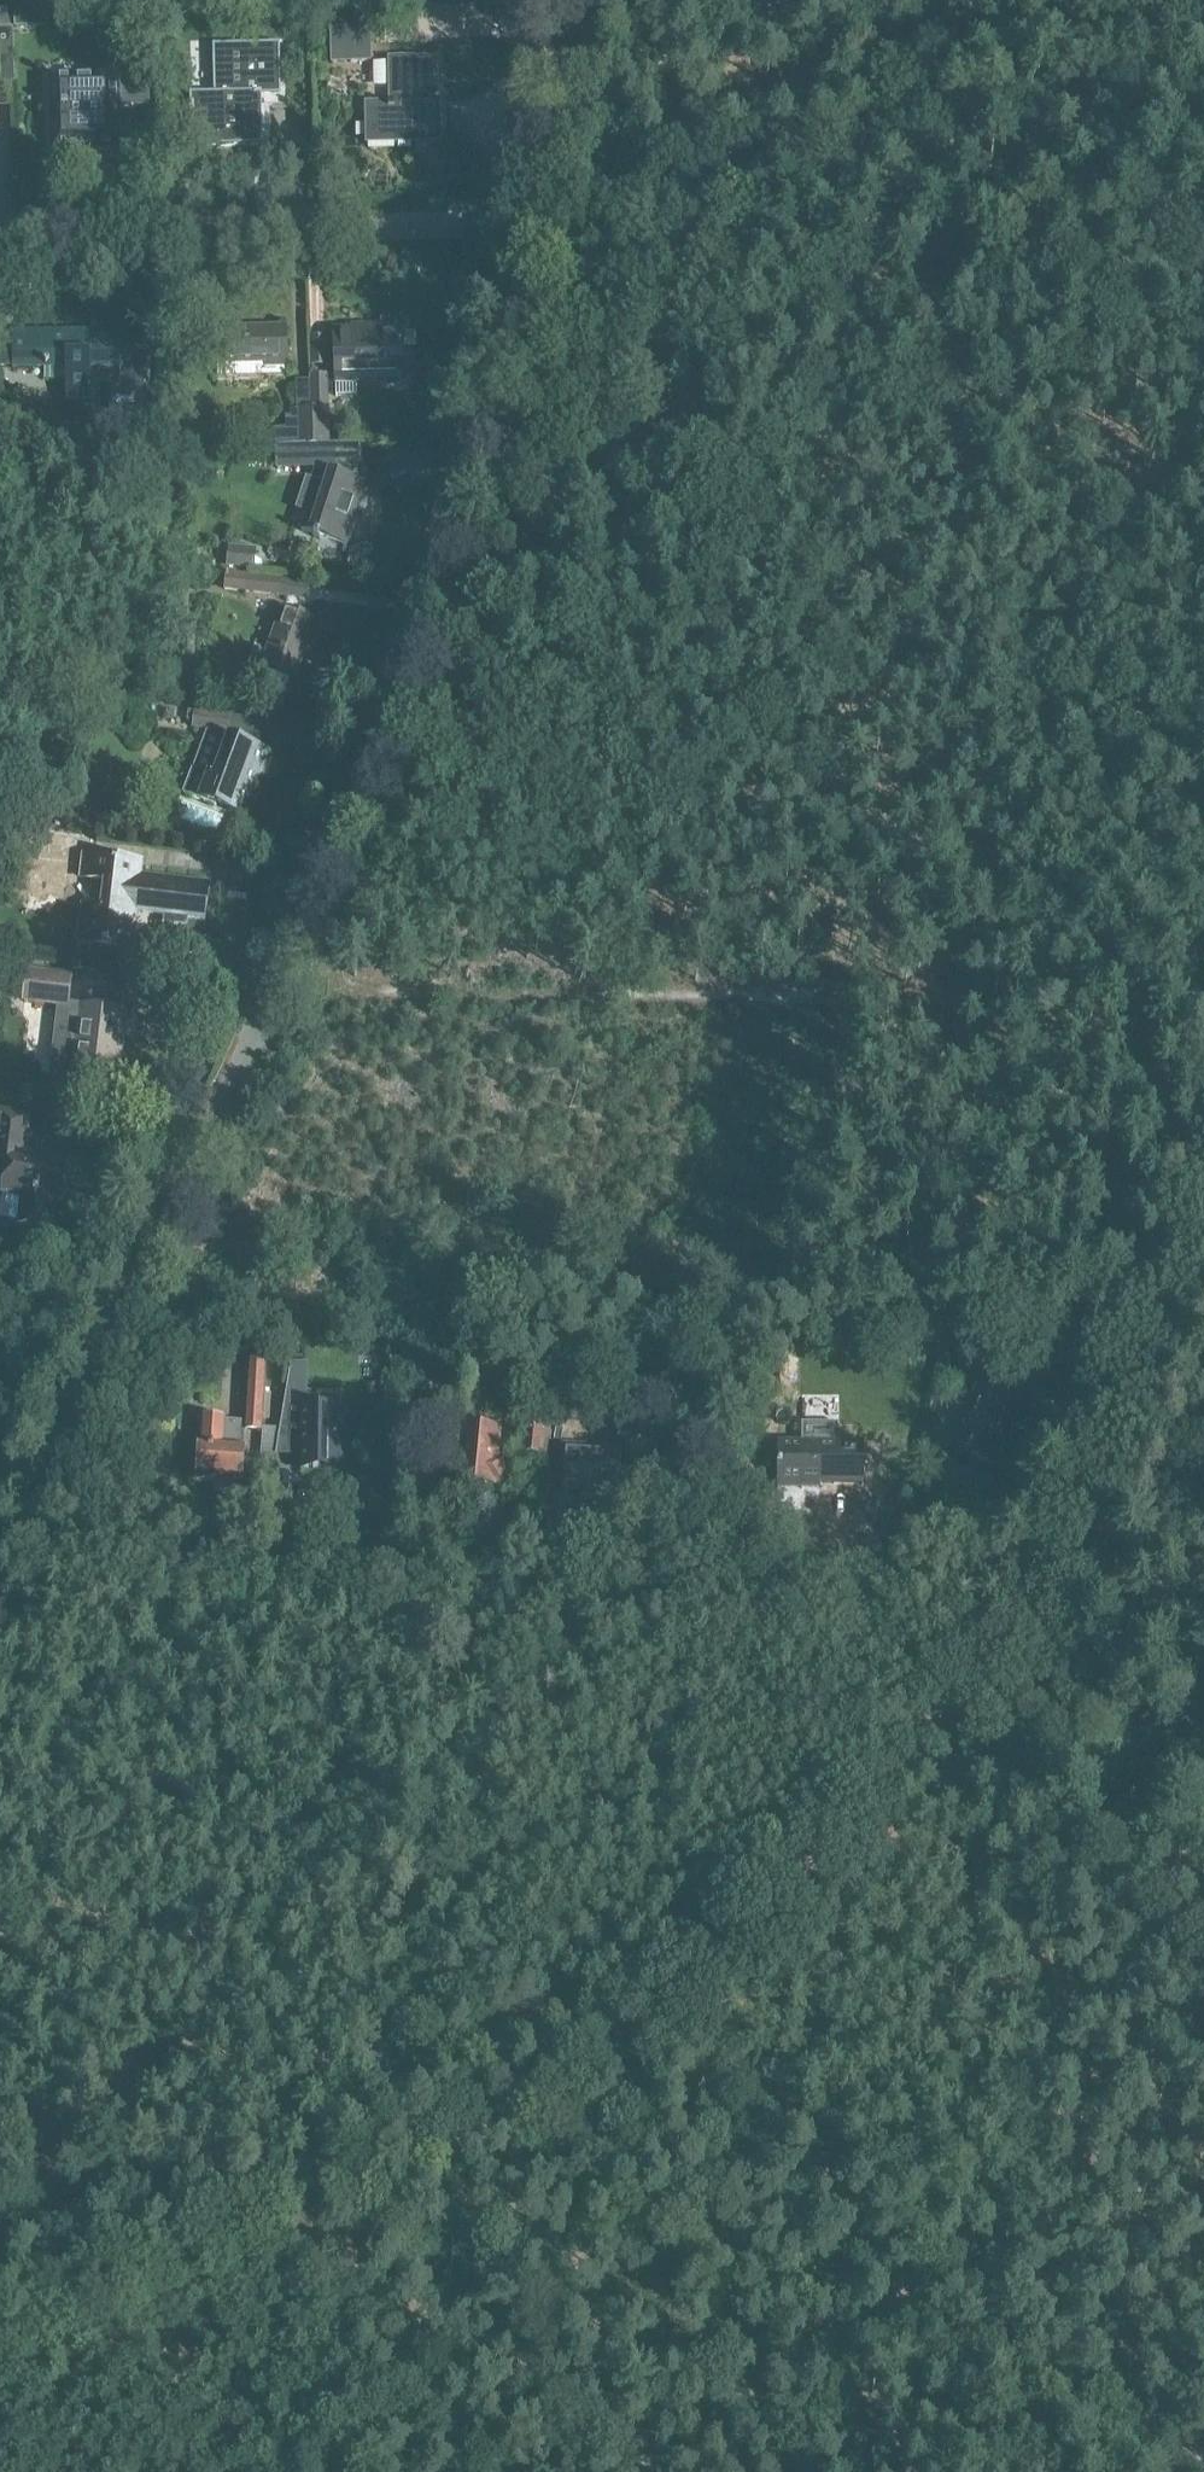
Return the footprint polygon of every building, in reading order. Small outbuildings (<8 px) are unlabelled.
[(15,29),(27,29),(26,0),(14,0),(15,29)] [(0,17),(0,28),(13,28),(13,17),(8,17),(0,17)] [(15,84),(13,28),(0,28),(0,84),(15,84)] [(371,42),(349,42),(349,64),(372,63),(371,42)] [(214,95),(191,96),(192,149),(262,148),(260,96),(261,96),(280,95),(279,45),(213,46),(214,95)] [(425,145),(428,143),(440,143),(438,60),(390,61),(390,105),(367,105),(367,144),(412,143),(415,145),(425,145)] [(66,97),(51,97),(52,152),(120,151),(119,107),(148,107),(147,71),(116,71),(117,79),(65,80),(66,97)] [(365,98),(378,97),(377,74),(364,75),(365,98)] [(402,382),(401,364),(401,326),(365,327),(365,331),(333,331),(334,383),(402,382)] [(284,330),(216,331),(217,364),(217,378),(285,376),(285,363),(284,330)] [(14,336),(14,368),(65,368),(65,405),(91,405),(91,368),(120,368),(120,389),(112,389),(113,417),(149,418),(152,349),(126,349),(126,333),(14,333),(14,336)] [(314,410),(329,410),(328,376),(312,376),(314,410)] [(285,430),(274,430),(275,450),(275,464),(300,463),(299,410),(285,422),(285,430)] [(314,410),(299,410),(299,447),(306,446),(315,446),(314,410)] [(144,438),(143,458),(154,458),(155,438),(144,438)] [(322,446),(315,446),(306,446),(306,463),(330,463),(330,446),(322,446)] [(317,482),(300,531),(347,546),(359,509),(363,510),(370,489),(366,487),(360,486),(362,469),(336,469),(332,469),(330,476),(327,485),(317,482)] [(232,552),(230,567),(230,568),(261,571),(263,554),(232,552)] [(226,573),(224,591),(281,597),(282,580),(283,579),(226,573)] [(262,668),(294,679),(306,645),(310,646),(318,623),(281,611),(262,668)] [(194,711),(192,729),(232,733),(234,715),(194,711)] [(193,770),(184,794),(200,799),(201,796),(216,801),(249,813),(269,755),(232,742),(223,739),(210,775),(193,770)] [(83,907),(79,944),(132,951),(137,912),(164,915),(163,925),(187,928),(188,918),(204,920),(208,885),(141,877),(143,863),(84,856),(81,878),(105,881),(102,909),(83,907)] [(68,974),(24,970),(21,1000),(57,1004),(65,1005),(68,974)] [(65,1005),(57,1004),(49,1075),(116,1084),(125,1012),(65,1005)] [(7,1163),(9,1151),(27,1153),(32,1113),(0,1109),(0,1162),(7,1163)] [(0,1222),(15,1224),(16,1221),(50,1225),(54,1200),(63,1201),(64,1197),(67,1194),(68,1187),(65,1183),(68,1158),(27,1153),(9,1151),(7,1163),(4,1194),(0,1222)] [(201,1420),(200,1444),(198,1479),(218,1480),(218,1487),(238,1488),(238,1481),(242,1481),(243,1448),(246,1448),(247,1432),(262,1432),(266,1361),(249,1360),(246,1422),(201,1420)] [(286,1395),(278,1441),(301,1441),(301,1460),(301,1470),(318,1470),(319,1464),(340,1464),(340,1439),(352,1439),(352,1410),(341,1410),(304,1410),(304,1395),(286,1395)] [(534,1399),(527,1429),(543,1430),(546,1431),(551,1409),(534,1399)] [(426,1404),(421,1427),(437,1431),(442,1407),(435,1405),(426,1404)] [(458,1479),(492,1482),(492,1478),(499,1478),(500,1463),(494,1462),(497,1430),(454,1425),(451,1446),(461,1447),(458,1479)] [(543,1430),(527,1429),(525,1428),(523,1452),(538,1454),(541,1454),(543,1434),(543,1430)] [(541,1454),(538,1454),(537,1460),(547,1461),(550,1434),(543,1434),(541,1454)] [(776,1485),(776,1490),(830,1491),(830,1486),(864,1486),(865,1442),(838,1442),(838,1438),(798,1438),(798,1441),(777,1441),(776,1485)] [(567,1443),(564,1484),(583,1486),(600,1487),(599,1498),(617,1499),(621,1447),(567,1443)]
